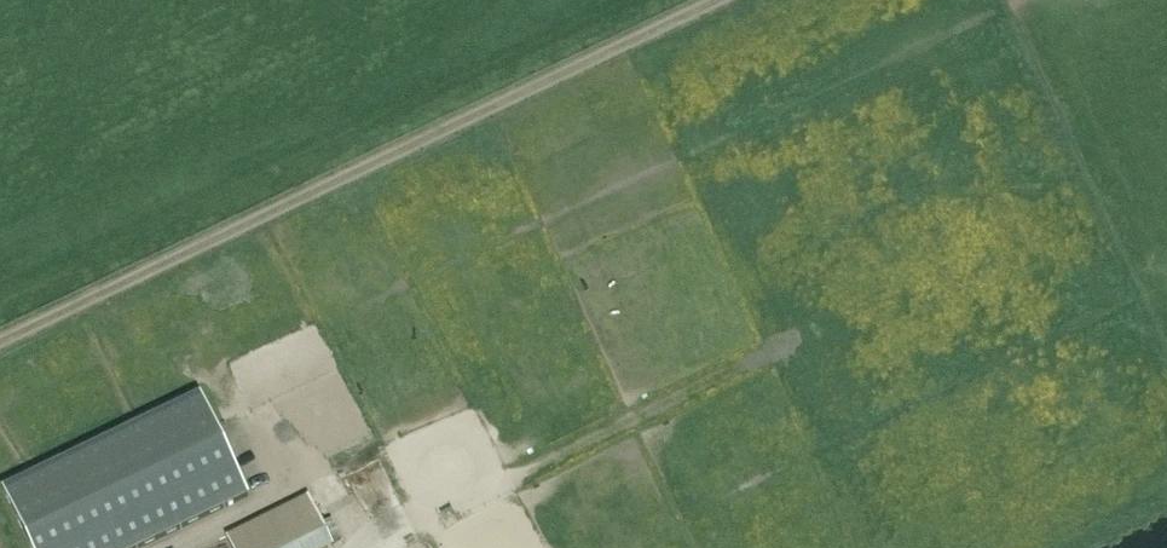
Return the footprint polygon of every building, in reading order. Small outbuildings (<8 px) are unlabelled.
[(247,495),(199,394),(1,490),(29,547),(138,547),(247,495)] [(230,547),(327,547),(332,546),(308,496),(224,537),(230,547)]
